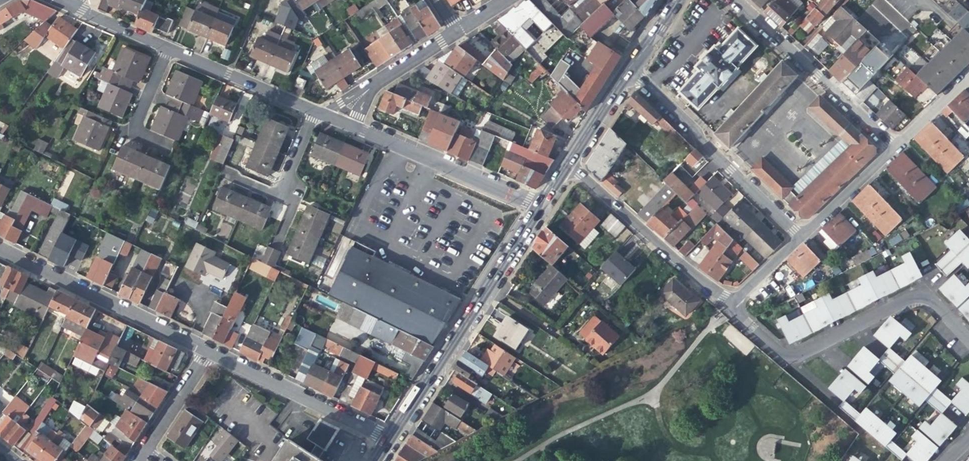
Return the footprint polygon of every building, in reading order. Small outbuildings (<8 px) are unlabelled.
[(120,3),(121,0),(102,0),(98,9),(106,12),(109,5),(113,7),(118,9),(118,7),(120,3)] [(120,3),(141,12),(143,8),(146,0),(121,0),(120,3)] [(147,0),(146,0),(143,8),(150,11),(154,3),(147,0)] [(310,6),(317,1),(317,0),(296,0),(303,10),(310,6)] [(375,11),(379,8),(388,2),(387,0),(375,0),(370,3),(375,11)] [(558,39),(563,33),(530,0),(529,0),(516,8),(497,21),(500,24),(525,50),(526,51),(540,65),(548,57),(544,53),(558,39)] [(563,33),(567,38),(580,26),(603,5),(597,0),(530,0),(563,33)] [(613,13),(616,15),(626,26),(620,35),(631,42),(642,25),(646,17),(631,2),(630,0),(626,0),(613,13)] [(631,2),(646,17),(653,7),(657,0),(633,0),(631,2)] [(766,12),(782,27),(791,17),(791,16),(793,14),(798,9),(788,0),(777,0),(766,12)] [(818,7),(800,26),(804,29),(805,27),(807,25),(810,22),(815,27),(819,22),(840,0),(824,0),(818,7)] [(1,26),(15,18),(26,11),(20,1),(0,13),(0,23),(1,26)] [(20,1),(26,11),(29,15),(35,1),(20,1)] [(35,1),(29,15),(38,18),(45,21),(57,11),(46,6),(35,1)] [(322,8),(317,1),(310,6),(314,13),(322,8)] [(118,7),(135,14),(136,12),(140,13),(141,12),(120,3),(118,7)] [(361,20),(375,11),(370,3),(359,10),(356,12),(361,20)] [(198,34),(207,38),(218,12),(199,4),(188,30),(198,34)] [(603,26),(616,15),(613,13),(605,4),(603,5),(580,26),(591,37),(603,26)] [(411,8),(412,10),(428,35),(435,30),(441,26),(428,7),(421,12),(416,5),(411,8)] [(960,5),(950,16),(964,29),(967,32),(968,31),(968,14),(960,5)] [(359,10),(356,6),(347,12),(350,16),(356,12),(359,10)] [(830,20),(837,26),(842,20),(848,13),(842,7),(830,20)] [(153,33),(155,28),(160,16),(160,15),(150,11),(143,8),(141,12),(140,13),(138,18),(135,26),(147,30),(153,33)] [(379,8),(375,11),(381,19),(384,17),(379,8)] [(399,19),(415,43),(422,39),(428,35),(412,10),(405,14),(404,12),(397,17),(399,19)] [(26,11),(15,18),(17,22),(29,15),(26,11)] [(237,20),(218,12),(207,38),(216,42),(226,46),(237,20)] [(831,45),(843,58),(867,31),(858,22),(848,13),(842,20),(853,31),(841,45),(835,40),(831,45)] [(167,20),(160,16),(155,28),(162,31),(167,20)] [(33,32),(45,21),(38,18),(29,27),(33,32)] [(60,18),(53,27),(47,36),(64,49),(71,39),(77,30),(68,24),(60,18)] [(168,18),(167,20),(162,31),(168,33),(174,20),(168,18)] [(415,43),(399,19),(396,21),(391,25),(395,30),(400,27),(412,45),(415,43)] [(833,38),(835,40),(841,45),(853,31),(842,20),(837,26),(830,35),(833,38)] [(47,36),(53,27),(45,21),(33,32),(24,40),(37,50),(47,36)] [(384,24),(386,27),(402,52),(407,48),(412,45),(400,27),(395,30),(391,25),(389,21),(384,24)] [(510,64),(525,50),(500,24),(495,29),(500,34),(497,37),(490,43),(496,49),(510,64)] [(596,66),(610,74),(616,66),(622,56),(610,50),(598,43),(593,40),(591,37),(580,26),(567,38),(570,40),(581,47),(577,53),(596,66)] [(365,50),(377,68),(390,59),(402,52),(386,27),(372,36),(376,42),(365,50)] [(713,50),(699,65),(702,69),(699,72),(680,94),(698,111),(718,90),(720,92),(741,69),(739,68),(759,47),(740,29),(720,50),(717,53),(713,50)] [(917,76),(928,86),(938,96),(944,89),(955,79),(963,71),(968,66),(968,65),(968,34),(967,32),(964,29),(960,32),(952,41),(941,53),(940,52),(929,64),(928,63),(917,76)] [(835,75),(843,84),(881,43),(867,31),(831,72),(835,75)] [(259,60),(269,64),(280,38),(267,33),(264,40),(258,38),(250,56),(259,60)] [(558,39),(562,43),(567,38),(563,33),(558,39)] [(817,33),(807,45),(818,55),(829,44),(817,33)] [(322,44),(318,37),(313,40),(317,47),(322,44)] [(296,45),(280,38),(269,64),(278,68),(288,72),(296,54),(292,52),(296,45)] [(565,46),(570,40),(567,38),(562,43),(565,46)] [(55,61),(64,67),(80,77),(95,54),(84,47),(71,39),(64,49),(55,61)] [(488,58),(464,42),(458,46),(477,60),(482,65),(488,58)] [(464,78),(477,60),(458,46),(448,52),(436,59),(439,61),(462,77),(464,78)] [(326,50),(328,53),(344,78),(353,72),(361,66),(350,49),(337,57),(330,47),(326,50)] [(113,72),(133,81),(138,83),(143,70),(148,59),(123,48),(116,64),(113,72)] [(221,58),(228,61),(232,52),(225,49),(221,58)] [(482,65),(503,80),(507,73),(512,66),(510,64),(496,49),(491,54),(488,58),(482,65)] [(919,70),(926,62),(911,49),(904,57),(919,70)] [(336,82),(344,78),(328,53),(311,64),(327,88),(336,82)] [(579,87),(548,57),(540,65),(546,71),(562,88),(582,109),(586,112),(601,88),(610,74),(596,66),(591,74),(588,72),(579,87)] [(57,78),(64,67),(55,61),(47,72),(57,78)] [(439,61),(434,68),(426,79),(450,93),(451,94),(462,77),(439,61)] [(111,62),(107,70),(113,72),(116,64),(111,62)] [(799,77),(783,63),(776,71),(772,67),(760,80),(764,84),(736,113),(732,109),(725,116),(730,120),(716,134),(732,149),(747,132),(751,129),(799,77)] [(543,74),(546,71),(540,65),(537,68),(543,74)] [(423,77),(426,79),(434,68),(431,66),(427,70),(423,77)] [(131,87),(133,81),(113,72),(107,70),(103,68),(100,74),(131,87)] [(539,79),(543,74),(537,68),(532,73),(539,79)] [(922,92),(928,86),(917,76),(908,68),(896,81),(914,98),(919,94),(921,91),(922,92)] [(168,95),(183,102),(190,105),(201,81),(178,72),(173,84),(168,95)] [(514,77),(507,73),(503,80),(510,84),(514,77)] [(539,79),(532,73),(525,80),(532,86),(539,79)] [(108,83),(128,92),(131,87),(100,74),(98,79),(108,83)] [(469,81),(464,78),(462,77),(451,94),(458,98),(469,81)] [(295,87),(302,90),(305,81),(299,78),(295,87)] [(878,89),(870,81),(862,89),(856,96),(864,104),(878,89)] [(132,94),(128,92),(108,83),(97,107),(122,118),(127,106),(132,94)] [(396,90),(394,94),(423,106),(428,108),(432,97),(398,83),(396,90)] [(575,116),(582,109),(562,88),(556,93),(561,99),(558,102),(552,107),(563,118),(574,130),(578,124),(572,119),(575,116)] [(962,90),(945,107),(952,114),(963,124),(968,118),(968,97),(962,90)] [(419,115),(423,106),(394,94),(387,91),(383,99),(380,108),(394,114),(396,110),(398,106),(419,115)] [(670,137),(676,131),(636,92),(625,109),(628,111),(629,112),(633,107),(642,115),(639,118),(642,120),(645,123),(647,121),(653,126),(654,125),(657,128),(659,126),(670,137)] [(451,107),(467,115),(471,106),(458,98),(451,94),(450,93),(444,103),(451,107)] [(217,96),(209,113),(229,122),(237,105),(228,101),(217,96)] [(862,137),(820,97),(813,105),(813,107),(845,137),(854,145),(800,197),(790,205),(804,219),(810,218),(876,154),(876,149),(862,137)] [(890,101),(877,116),(892,130),(900,122),(906,116),(890,101)] [(190,105),(183,102),(181,108),(202,117),(205,111),(190,105)] [(447,116),(451,107),(444,103),(442,107),(432,103),(430,109),(431,109),(440,113),(447,116)] [(85,116),(93,120),(95,114),(72,104),(69,110),(85,116)] [(188,118),(178,113),(162,106),(156,119),(151,131),(175,141),(177,142),(188,118)] [(418,119),(419,115),(398,106),(396,110),(408,115),(418,119)] [(552,129),(563,118),(552,107),(541,118),(545,122),(552,129)] [(181,108),(178,113),(188,118),(200,123),(202,117),(181,108)] [(431,109),(418,139),(428,143),(440,113),(431,109)] [(440,113),(428,143),(437,147),(448,152),(455,134),(460,122),(447,116),(440,113)] [(112,122),(95,114),(93,120),(109,127),(110,127),(112,122)] [(109,127),(93,120),(85,116),(74,140),(98,151),(104,138),(109,127)] [(938,117),(933,122),(946,136),(952,131),(938,117)] [(267,118),(256,143),(278,153),(282,143),(289,128),(267,118)] [(487,122),(483,131),(495,136),(500,138),(503,129),(487,122)] [(929,122),(911,139),(919,147),(936,164),(945,174),(963,157),(955,148),(936,129),(929,122)] [(968,136),(968,127),(965,123),(957,130),(965,139),(968,136)] [(537,130),(529,150),(548,158),(556,138),(537,130)] [(627,146),(611,130),(602,143),(588,166),(588,169),(619,197),(624,191),(618,186),(619,183),(609,174),(627,146)] [(476,143),(469,160),(476,163),(483,166),(492,144),(495,136),(483,131),(481,131),(476,143)] [(686,141),(676,131),(670,137),(681,146),(686,141)] [(311,155),(335,165),(344,144),(335,140),(320,133),(311,155)] [(455,134),(448,152),(459,156),(469,160),(476,143),(455,134)] [(492,144),(508,150),(511,143),(500,138),(495,136),(492,144)] [(854,145),(845,137),(794,187),(794,188),(793,190),(800,197),(854,145)] [(223,163),(233,141),(225,138),(215,160),(223,163)] [(41,151),(44,144),(35,140),(32,147),(41,151)] [(801,142),(799,145),(796,147),(800,151),(798,153),(810,164),(819,155),(807,144),(805,146),(801,142)] [(273,164),(278,153),(256,143),(246,167),(267,177),(273,164)] [(511,143),(508,150),(515,153),(515,154),(525,158),(522,166),(545,176),(549,169),(555,161),(548,158),(529,150),(511,143)] [(359,150),(344,144),(335,165),(360,176),(370,154),(359,150)] [(112,169),(136,179),(146,155),(136,151),(123,145),(112,169)] [(687,152),(690,155),(696,150),(692,146),(687,152)] [(536,189),(545,176),(522,166),(525,158),(515,154),(515,153),(508,150),(501,165),(509,168),(508,170),(518,175),(516,181),(536,189)] [(694,167),(704,158),(696,150),(690,155),(686,159),(694,167)] [(909,195),(918,204),(936,187),(928,180),(910,161),(902,153),(884,170),(893,178),(909,195)] [(158,161),(146,155),(136,179),(160,190),(170,166),(158,161)] [(763,159),(753,170),(784,199),(793,190),(794,188),(794,187),(763,159)] [(664,181),(667,185),(677,195),(686,204),(691,199),(698,192),(705,185),(700,181),(690,191),(682,183),(672,173),(664,181)] [(713,177),(705,185),(698,192),(717,212),(711,218),(717,224),(718,224),(724,218),(730,212),(723,205),(732,196),(724,187),(713,177)] [(2,208),(11,190),(0,185),(0,207),(2,208)] [(639,215),(648,224),(662,210),(677,195),(667,185),(639,215)] [(876,227),(885,236),(902,220),(891,209),(874,191),(868,185),(851,202),(858,209),(876,227)] [(213,208),(237,219),(246,198),(237,194),(222,188),(213,208)] [(28,195),(21,191),(12,211),(10,210),(9,213),(7,216),(5,216),(0,226),(0,237),(6,240),(15,221),(24,204),(28,195)] [(57,216),(39,255),(50,260),(64,228),(70,215),(60,210),(50,205),(28,195),(24,204),(15,221),(6,240),(16,244),(22,232),(21,231),(22,228),(31,210),(47,217),(49,212),(57,216)] [(260,204),(246,198),(237,219),(262,230),(271,209),(260,204)] [(63,203),(54,199),(50,205),(60,210),(63,203)] [(685,205),(692,212),(698,206),(691,199),(686,204),(685,205)] [(740,202),(730,212),(724,218),(745,239),(761,222),(766,218),(760,212),(755,216),(749,211),(740,202)] [(584,247),(597,232),(591,227),(598,219),(581,204),(570,216),(560,227),(584,247)] [(302,218),(297,230),(319,239),(330,215),(308,205),(302,218)] [(698,206),(692,212),(688,216),(683,221),(665,239),(674,247),(681,240),(691,229),(693,231),(708,215),(703,210),(698,206)] [(672,217),(662,210),(648,224),(653,228),(665,239),(683,221),(688,216),(681,208),(672,217)] [(146,222),(154,224),(157,210),(149,209),(146,222)] [(625,226),(611,214),(602,225),(615,237),(625,226)] [(828,237),(839,248),(856,232),(845,221),(839,214),(822,231),(828,237)] [(187,218),(185,224),(196,227),(198,221),(187,218)] [(773,233),(761,222),(745,239),(766,259),(783,243),(773,233)] [(716,245),(699,269),(709,276),(730,246),(734,240),(733,239),(718,224),(717,224),(702,240),(706,243),(708,245),(715,239),(719,241),(716,245)] [(569,246),(547,227),(541,236),(533,249),(552,265),(569,246)] [(64,228),(50,260),(63,266),(67,268),(74,252),(84,257),(91,241),(64,228)] [(117,230),(114,236),(121,240),(125,233),(117,230)] [(308,264),(319,239),(297,230),(293,239),(286,254),(288,255),(306,263),(308,264)] [(968,245),(968,239),(961,230),(947,243),(952,249),(935,264),(941,270),(968,245)] [(97,274),(93,282),(103,286),(110,273),(121,250),(125,242),(121,240),(114,236),(108,233),(99,250),(101,251),(96,264),(92,271),(97,274)] [(892,245),(902,240),(900,235),(890,239),(892,245)] [(132,245),(138,248),(152,254),(130,299),(139,304),(150,282),(161,259),(155,256),(158,249),(145,243),(144,244),(143,244),(135,240),(132,245)] [(734,240),(730,246),(740,253),(743,249),(739,245),(734,240)] [(355,242),(328,295),(378,320),(431,345),(446,322),(460,301),(373,257),(376,252),(369,249),(355,242)] [(689,242),(679,252),(685,258),(695,248),(689,242)] [(196,243),(184,267),(204,276),(206,272),(222,279),(229,263),(214,256),(216,252),(196,243)] [(803,243),(786,260),(803,278),(821,262),(812,252),(803,243)] [(941,270),(947,276),(963,261),(966,265),(968,267),(968,245),(941,270)] [(279,252),(267,246),(260,261),(261,262),(272,267),(279,252)] [(732,264),(740,253),(730,246),(709,276),(719,282),(732,264)] [(129,276),(120,295),(130,299),(152,254),(138,248),(135,253),(139,255),(129,276)] [(624,260),(616,252),(602,268),(621,286),(636,270),(624,260)] [(740,258),(754,271),(759,266),(746,252),(740,258)] [(911,273),(919,269),(911,253),(903,257),(906,263),(892,271),(901,288),(915,281),(913,277),(911,273)] [(306,263),(288,255),(287,258),(305,266),(306,263)] [(248,268),(256,272),(261,262),(260,261),(253,258),(248,268)] [(272,267),(261,262),(256,272),(275,281),(280,271),(272,267)] [(568,279),(552,265),(529,291),(533,295),(544,305),(568,279)] [(6,298),(19,273),(8,268),(5,274),(0,284),(5,287),(1,296),(6,298)] [(901,288),(892,271),(878,278),(875,272),(867,276),(875,291),(883,287),(885,292),(887,295),(901,288)] [(26,282),(29,278),(19,273),(6,298),(15,303),(15,305),(44,319),(50,307),(58,292),(50,288),(48,293),(39,289),(26,282)] [(117,276),(110,273),(103,286),(110,290),(117,276)] [(968,294),(968,284),(966,287),(954,274),(939,288),(951,301),(955,297),(957,295),(962,300),(968,294)] [(875,291),(867,276),(859,279),(863,286),(848,293),(857,310),(871,303),(869,299),(868,295),(875,291)] [(163,278),(149,308),(156,312),(165,292),(171,281),(163,278)] [(291,282),(306,290),(309,285),(293,278),(291,282)] [(686,315),(698,302),(686,291),(673,280),(661,293),(686,315)] [(313,306),(371,334),(378,320),(328,295),(314,288),(309,285),(306,290),(292,318),(291,321),(299,325),(301,326),(313,306)] [(50,307),(67,315),(75,300),(67,296),(58,292),(50,307)] [(180,299),(165,292),(156,312),(170,319),(177,305),(180,299)] [(236,292),(228,308),(213,340),(228,347),(231,348),(238,335),(230,331),(232,325),(240,310),(242,311),(246,305),(243,303),(246,297),(236,292)] [(857,310),(848,293),(834,300),(831,294),(823,298),(831,314),(839,310),(841,314),(843,318),(857,310)] [(831,314),(823,298),(816,302),(819,308),(805,315),(814,333),(828,325),(826,322),(824,318),(831,314)] [(87,329),(96,310),(84,304),(75,300),(67,315),(62,326),(83,336),(87,329)] [(210,312),(213,313),(218,303),(215,302),(210,312)] [(213,313),(202,335),(213,340),(228,308),(218,303),(213,313)] [(603,355),(619,336),(595,315),(578,334),(584,339),(603,355)] [(814,333),(805,315),(790,322),(787,316),(779,320),(788,336),(795,332),(797,336),(799,340),(814,333)] [(286,331),(291,321),(292,318),(288,316),(282,329),(286,331)] [(527,331),(508,317),(502,326),(495,336),(516,349),(527,331)] [(378,320),(371,334),(406,351),(402,361),(410,365),(419,369),(421,366),(434,347),(431,345),(378,320)] [(911,334),(897,322),(892,329),(888,326),(885,323),(874,335),(888,348),(889,349),(890,348),(900,336),(905,341),(911,334)] [(254,324),(240,353),(250,358),(258,361),(260,356),(265,358),(271,361),(276,351),(280,342),(273,338),(275,335),(254,324)] [(123,332),(120,338),(116,346),(126,351),(137,330),(127,325),(123,332)] [(726,330),(735,338),(731,342),(746,355),(754,346),(731,325),(726,330)] [(311,346),(317,334),(303,327),(295,344),(291,352),(305,359),(308,352),(311,346)] [(320,327),(317,334),(354,352),(361,355),(367,342),(362,342),(361,346),(348,339),(346,340),(320,327)] [(98,335),(87,329),(83,336),(75,354),(105,369),(109,362),(116,346),(120,338),(108,332),(107,334),(105,338),(98,335)] [(346,358),(350,360),(354,352),(317,334),(311,346),(320,351),(322,352),(324,346),(330,349),(329,351),(337,355),(338,354),(346,358)] [(174,369),(183,352),(155,339),(144,360),(167,372),(170,367),(174,369)] [(376,347),(367,342),(361,355),(370,360),(376,347)] [(5,355),(8,350),(0,345),(0,352),(5,355)] [(21,345),(16,355),(23,360),(29,349),(21,345)] [(487,352),(481,361),(497,372),(503,376),(515,358),(496,345),(491,352),(488,350),(487,352)] [(139,358),(126,351),(116,346),(109,362),(119,367),(123,360),(135,366),(139,358)] [(307,378),(304,384),(310,387),(321,392),(331,373),(331,372),(322,367),(314,364),(317,357),(318,356),(320,351),(311,346),(308,352),(305,359),(299,370),(297,374),(307,378)] [(381,349),(376,347),(370,360),(384,366),(385,362),(376,358),(381,349)] [(854,372),(867,384),(873,377),(868,373),(878,361),(879,360),(878,359),(864,347),(853,359),(856,362),(859,366),(854,372)] [(888,348),(883,354),(915,382),(926,369),(911,356),(906,362),(904,361),(890,348),(889,349),(888,348)] [(12,360),(16,355),(8,350),(5,355),(12,360)] [(322,352),(320,351),(318,356),(317,357),(325,361),(328,354),(322,352)] [(472,381),(474,378),(471,376),(474,371),(483,376),(486,372),(493,377),(497,372),(481,361),(466,351),(458,363),(453,370),(454,370),(459,373),(472,381)] [(361,355),(354,352),(350,360),(357,363),(361,355)] [(915,382),(883,354),(878,359),(879,360),(878,361),(892,373),(894,375),(892,378),(889,381),(904,394),(915,382)] [(398,373),(384,366),(370,360),(361,355),(357,363),(339,401),(354,408),(371,415),(374,408),(379,411),(382,405),(377,403),(382,391),(366,382),(367,380),(373,369),(390,377),(395,380),(398,373)] [(113,380),(119,367),(109,362),(105,369),(102,375),(113,380)] [(52,379),(60,384),(64,377),(43,363),(39,370),(52,379)] [(405,376),(412,380),(419,369),(410,365),(405,376)] [(941,382),(926,369),(915,382),(946,409),(948,406),(951,403),(950,403),(951,402),(938,391),(935,388),(941,382)] [(337,376),(331,373),(321,392),(327,395),(332,398),(345,373),(340,371),(337,376)] [(498,398),(481,387),(472,381),(459,373),(457,377),(454,383),(491,407),(498,398)] [(843,401),(844,400),(854,388),(860,393),(865,387),(851,375),(846,381),(842,377),(839,375),(828,387),(843,400),(843,401)] [(132,390),(133,393),(134,394),(157,409),(168,392),(153,385),(144,380),(139,378),(132,390)] [(483,384),(474,378),(472,381),(481,387),(483,384)] [(156,379),(153,385),(168,392),(171,386),(156,379)] [(962,379),(956,386),(961,390),(951,402),(950,403),(951,403),(966,416),(968,412),(968,386),(962,379)] [(384,388),(367,380),(366,382),(382,391),(384,388)] [(915,382),(904,394),(919,407),(924,401),(926,403),(940,415),(940,414),(941,415),(944,412),(946,409),(915,382)] [(127,410),(128,410),(129,411),(138,417),(147,423),(157,409),(134,394),(133,393),(127,390),(118,404),(127,410)] [(449,401),(444,410),(460,420),(470,404),(453,394),(449,401)] [(6,409),(0,416),(0,435),(6,439),(25,414),(29,408),(23,403),(23,402),(15,397),(6,409)] [(853,420),(869,434),(880,422),(865,409),(862,412),(860,414),(844,400),(843,401),(843,400),(837,406),(853,420)] [(71,411),(81,420),(86,408),(75,402),(71,411)] [(178,439),(187,445),(203,422),(205,423),(209,418),(205,415),(191,403),(168,437),(176,443),(178,439)] [(477,431),(460,420),(444,410),(433,403),(427,413),(423,420),(441,431),(446,423),(456,429),(457,428),(469,435),(477,431)] [(109,421),(88,404),(86,408),(81,420),(87,425),(94,431),(98,434),(109,421)] [(121,431),(135,442),(147,423),(138,417),(129,411),(128,410),(117,428),(121,431)] [(488,414),(498,420),(503,417),(491,410),(488,414)] [(29,417),(25,414),(6,439),(13,445),(22,453),(25,449),(41,426),(36,422),(30,429),(23,425),(29,417)] [(955,428),(941,415),(940,414),(940,415),(929,427),(924,422),(918,429),(931,441),(937,434),(941,437),(944,440),(955,428)] [(290,440),(277,460),(322,460),(319,459),(325,451),(326,451),(340,429),(320,419),(307,439),(316,445),(310,453),(290,440)] [(894,435),(880,422),(869,434),(900,460),(905,455),(904,455),(905,454),(892,443),(889,440),(894,435)] [(41,426),(25,449),(33,455),(40,459),(57,434),(42,423),(41,426)] [(77,452),(94,431),(87,425),(71,445),(70,446),(72,447),(77,452)] [(131,447),(135,442),(121,431),(117,428),(117,427),(113,432),(131,447)] [(412,435),(405,446),(395,460),(422,460),(438,451),(446,447),(454,442),(456,441),(449,436),(443,433),(437,442),(416,429),(412,435)] [(217,460),(222,460),(232,449),(238,441),(225,430),(215,443),(219,446),(211,456),(217,460)] [(40,459),(42,460),(67,460),(64,459),(72,447),(70,446),(71,445),(62,438),(64,434),(59,431),(57,434),(40,459)] [(905,454),(904,455),(905,455),(912,460),(926,460),(931,455),(928,453),(924,449),(929,444),(916,432),(911,438),(916,442),(905,454)] [(104,439),(111,445),(115,440),(108,434),(104,439)] [(184,449),(187,445),(178,439),(176,443),(184,449)] [(117,449),(126,456),(129,451),(121,445),(117,449)] [(88,460),(89,460),(122,460),(126,456),(117,449),(113,446),(105,456),(102,460),(97,457),(93,454),(88,460)]
